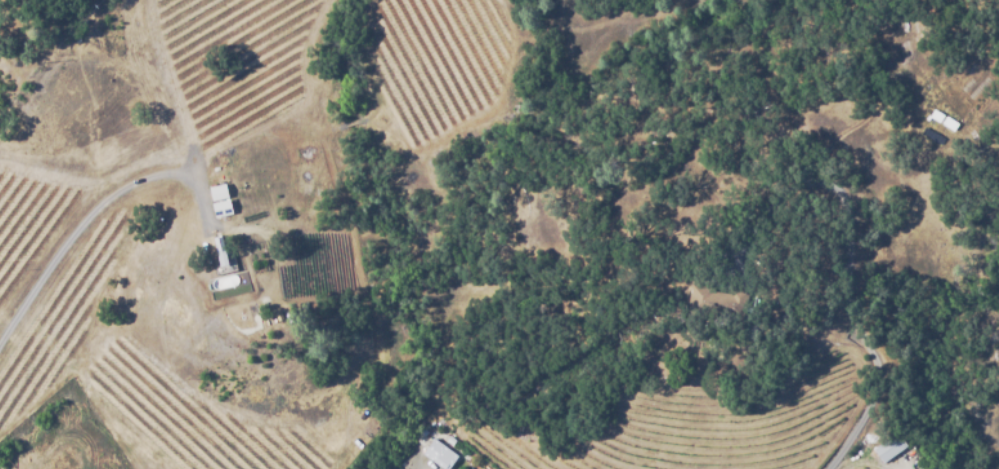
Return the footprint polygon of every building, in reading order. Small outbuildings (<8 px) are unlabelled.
[(234,214),(227,184),(209,188),(213,203),(216,218),(234,214)] [(212,239),(222,237),(229,267),(219,269),(212,239)] [(880,462),(871,448),(895,431),(905,444),(880,462)] [(459,455),(449,468),(443,468),(422,454),(434,437),(459,455)]
